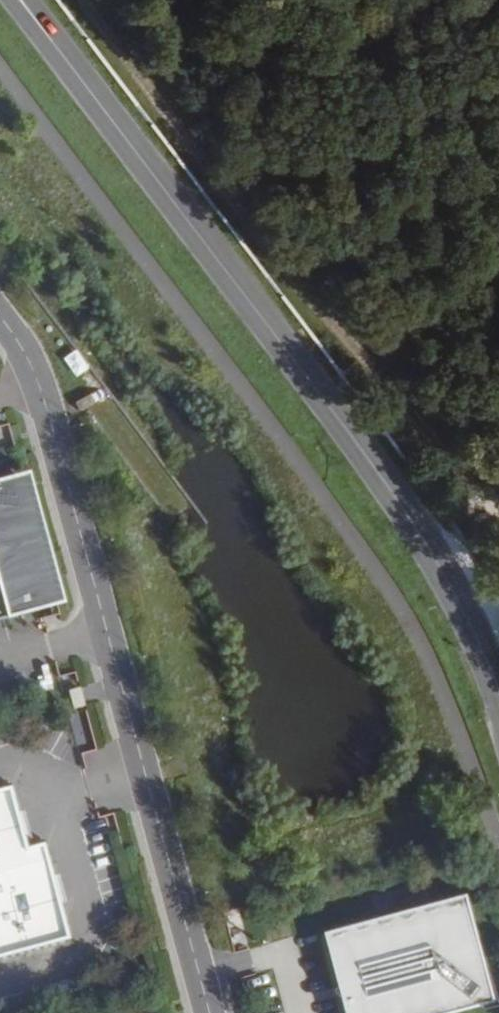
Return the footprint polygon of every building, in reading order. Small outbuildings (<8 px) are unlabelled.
[(0,477),(0,484),(23,477),(21,472),(0,477)] [(24,580),(22,574),(47,568),(23,477),(0,484),(0,586),(24,580)] [(47,568),(22,574),(24,580),(49,573),(47,568)] [(68,690),(73,708),(83,705),(78,687),(68,690)] [(64,937),(39,845),(22,850),(20,840),(13,816),(5,788),(0,789),(0,955),(64,937)] [(13,816),(20,840),(29,838),(23,814),(13,816)] [(319,930),(342,1012),(414,1012),(488,993),(460,892),(319,930)]
